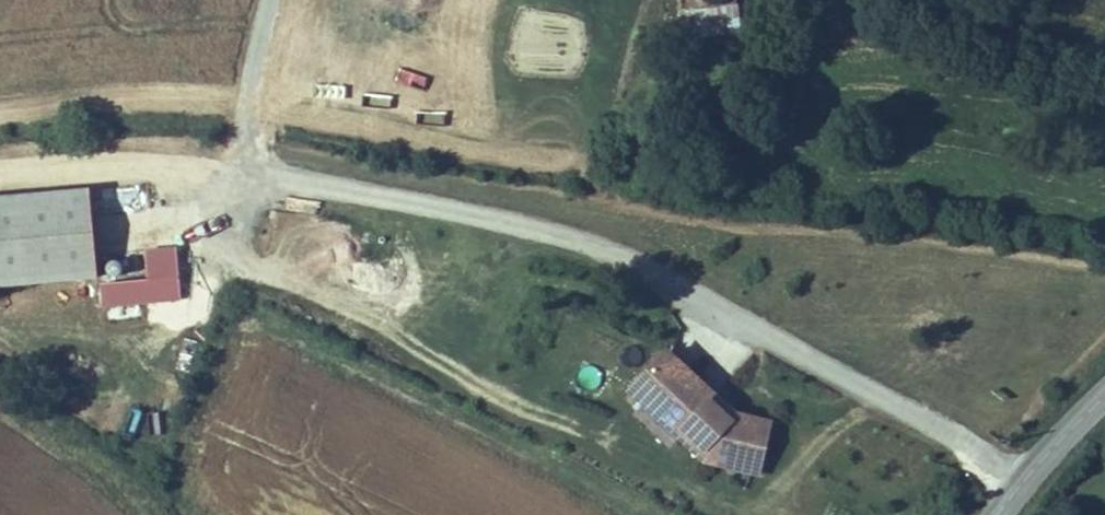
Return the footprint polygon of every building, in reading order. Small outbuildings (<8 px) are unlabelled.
[(708,0),(677,0),(685,44),(738,34),(733,2),(709,6),(708,0)] [(90,186),(0,193),(0,284),(98,276),(90,186)] [(101,307),(181,301),(177,246),(145,249),(147,278),(99,282),(101,307)] [(727,405),(675,364),(654,392),(671,404),(665,411),(725,457),(734,458),(733,470),(777,475),(784,425),(749,420),(744,425),(724,410),(727,405)] [(749,420),(727,405),(724,410),(744,425),(749,420)]
